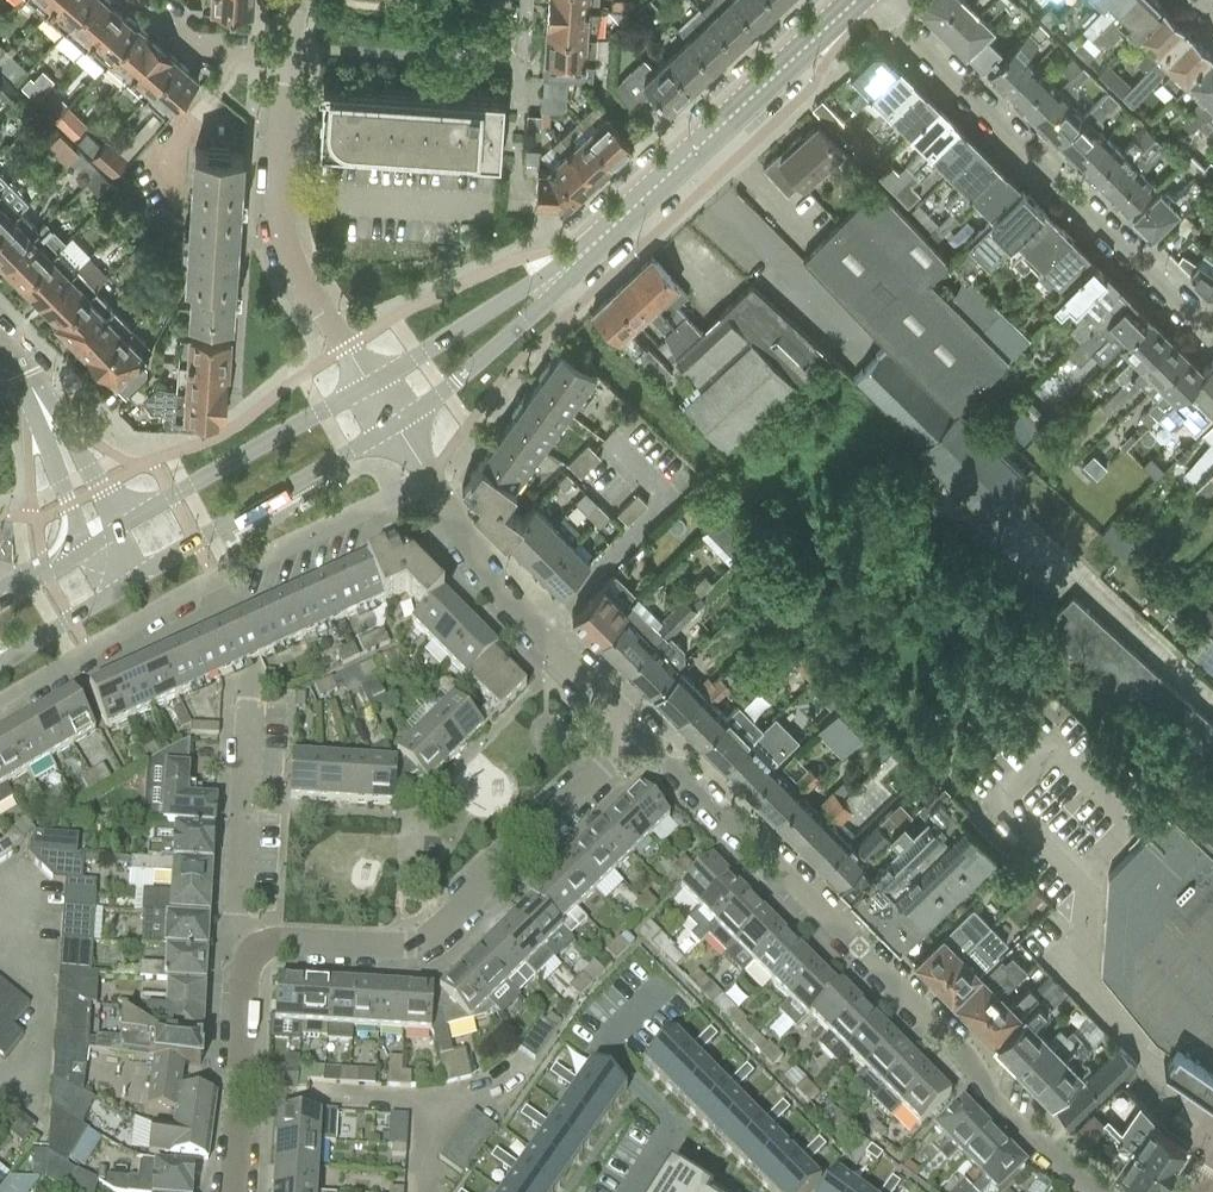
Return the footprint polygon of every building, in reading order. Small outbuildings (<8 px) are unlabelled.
[(44,14),(57,0),(28,0),(44,14)] [(64,32),(92,0),(57,0),(44,14),(64,32)] [(84,49),(118,11),(110,4),(110,1),(108,0),(92,0),(64,32),(55,42),(75,59),(84,49)] [(202,8),(252,11),(253,0),(203,0),(202,8)] [(548,7),(598,10),(599,0),(549,0),(548,7)] [(612,11),(624,11),(634,3),(630,1),(622,0),(615,0),(612,2),(612,11)] [(648,0),(635,11),(644,22),(657,11),(648,0)] [(701,10),(710,19),(736,46),(758,26),(734,0),(712,0),(701,10)] [(758,26),(780,5),(775,0),(734,0),(758,26)] [(924,10),(936,22),(959,0),(924,0),(924,10)] [(936,22),(951,37),(989,0),(974,0),(970,3),(967,0),(959,0),(936,22)] [(951,37),(983,69),(1001,50),(986,35),(994,27),(985,19),(1004,3),(1011,10),(1018,3),(1015,0),(989,0),(951,37)] [(1088,33),(1120,0),(1096,0),(1099,2),(1079,24),(1088,33)] [(1134,35),(1135,34),(1132,32),(1159,4),(1155,0),(1120,0),(1088,33),(1099,43),(1120,21),(1134,35)] [(1134,61),(1144,71),(1185,29),(1159,4),(1132,32),(1135,34),(1134,35),(1147,48),(1134,61)] [(545,21),(544,33),(597,36),(598,10),(548,7),(548,17),(545,21)] [(1049,9),(1040,19),(1049,27),(1058,17),(1049,9)] [(612,11),(610,10),(623,26),(632,18),(628,13),(627,12),(624,11),(612,11)] [(701,10),(680,31),(687,38),(714,67),(736,46),(710,19),(701,10)] [(84,49),(103,67),(139,27),(128,18),(125,18),(118,11),(84,49)] [(107,66),(124,81),(158,44),(139,27),(103,67),(105,68),(107,66)] [(1173,92),(1182,82),(1210,54),(1185,29),(1144,71),(1142,73),(1131,85),(1120,96),(1131,106),(1158,78),(1173,92)] [(987,73),(1006,92),(1033,65),(1023,55),(1038,41),(1029,32),(987,73)] [(597,36),(544,33),(543,45),(545,49),(545,59),(580,62),(595,63),(597,36)] [(1056,42),(1049,34),(1042,41),(1048,48),(1056,42)] [(687,38),(665,59),(666,60),(693,88),(714,67),(687,38)] [(124,81),(145,99),(178,62),(158,44),(124,81)] [(855,111),(870,96),(897,69),(898,68),(890,60),(888,61),(880,52),(872,51),(849,75),(862,88),(847,103),(855,111)] [(1195,124),(1212,105),(1212,57),(1210,54),(1182,82),(1200,99),(1194,105),(1196,107),(1187,116),(1195,124)] [(12,56),(1,68),(17,83),(28,70),(12,56)] [(1068,78),(1081,65),(1072,56),(1060,69),(1068,78)] [(632,69),(612,88),(631,109),(652,90),(670,109),(693,88),(666,60),(665,59),(654,69),(644,58),(632,69)] [(544,59),(542,79),(566,80),(566,78),(579,79),(580,62),(545,59),(544,59)] [(178,62),(145,99),(164,117),(197,79),(178,62)] [(1033,65),(1006,92),(1029,115),(1058,88),(1049,79),(1034,64),(1033,65)] [(1029,115),(1056,142),(1084,114),(1071,102),(1078,95),(1076,85),(1089,72),(1081,65),(1068,78),(1058,88),(1029,115)] [(1111,65),(1100,77),(1120,96),(1131,85),(1111,65)] [(868,126),(873,131),(917,87),(910,80),(909,81),(897,69),(870,96),(884,110),(868,126)] [(30,76),(21,86),(37,101),(47,91),(30,76)] [(542,79),(541,94),(565,95),(566,83),(566,80),(542,79)] [(504,98),(323,86),(319,149),(500,162),(504,98)] [(873,131),(853,151),(867,165),(879,154),(871,145),(879,137),(881,138),(897,123),(909,135),(936,108),(923,95),(924,94),(917,87),(873,131)] [(37,101),(35,103),(52,120),(64,107),(47,91),(37,101)] [(1084,114),(1056,142),(1078,165),(1106,137),(1099,129),(1102,126),(1103,122),(1101,118),(1119,101),(1108,91),(1084,114)] [(565,95),(541,94),(540,110),(561,111),(565,108),(565,95)] [(822,99),(812,108),(834,131),(843,123),(822,99)] [(598,101),(576,122),(614,162),(632,144),(598,101)] [(1195,124),(1205,134),(1212,126),(1212,105),(1195,124)] [(64,107),(52,120),(67,134),(79,122),(64,107)] [(889,164),(878,176),(893,191),(912,172),(957,126),(950,119),(949,121),(936,108),(909,135),(923,149),(906,166),(898,173),(889,164)] [(596,178),(614,162),(576,122),(558,138),(596,178)] [(763,166),(779,184),(787,194),(801,181),(803,184),(841,151),(818,124),(804,137),(801,133),(763,166)] [(912,172),(893,191),(908,207),(920,195),(911,186),(918,178),(919,179),(937,162),(949,175),(976,147),(963,135),(964,134),(957,126),(912,172)] [(1141,147),(1154,135),(1145,126),(1133,139),(1121,151),(1106,137),(1078,165),(1101,187),(1141,147)] [(76,143),(92,159),(103,147),(87,131),(76,143)] [(59,134),(47,146),(66,164),(77,152),(59,134)] [(1141,147),(1101,187),(1125,212),(1142,195),(1153,184),(1138,169),(1150,156),(1163,144),(1154,135),(1141,147)] [(542,154),(552,164),(580,194),(596,178),(558,138),(542,154)] [(93,159),(91,160),(110,177),(126,160),(117,152),(107,143),(103,147),(92,159),(93,159)] [(1171,151),(1183,163),(1190,156),(1178,143),(1171,151)] [(946,206),(952,212),(997,166),(990,159),(989,160),(976,147),(949,175),(963,189),(946,206)] [(195,149),(189,232),(237,236),(242,152),(195,149)] [(534,198),(534,203),(539,203),(568,205),(580,194),(552,164),(546,170),(536,169),(535,181),(534,198)] [(939,224),(936,228),(942,234),(958,218),(959,219),(976,202),(989,215),(1016,188),(1003,175),(1004,173),(997,166),(952,212),(939,224)] [(1204,167),(1194,178),(1202,186),(1212,175),(1204,167)] [(9,182),(0,173),(0,190),(9,182)] [(1148,201),(1131,218),(1151,238),(1168,221),(1179,211),(1197,192),(1203,187),(1202,186),(1194,178),(1192,176),(1174,193),(1166,185),(1160,192),(1159,191),(1148,201)] [(18,210),(28,201),(9,182),(0,190),(0,228),(18,210)] [(802,259),(884,345),(953,413),(957,409),(979,387),(993,373),(1007,359),(979,330),(929,280),(948,261),(875,185),(802,259)] [(966,244),(948,262),(957,270),(960,281),(955,292),(948,299),(979,330),(999,310),(970,281),(987,265),(1014,238),(1041,210),(1021,189),(1019,191),(966,244)] [(1204,195),(1197,201),(1207,209),(1212,201),(1204,195)] [(919,204),(912,211),(932,231),(936,228),(939,224),(919,204)] [(2,265),(37,230),(18,210),(0,228),(0,263),(2,265)] [(1030,264),(1037,270),(1069,238),(1041,210),(1014,238),(1025,249),(1012,262),(1022,272),(1030,264)] [(136,213),(125,222),(134,233),(138,229),(143,232),(148,228),(136,213)] [(1175,226),(1186,234),(1194,223),(1183,215),(1175,226)] [(37,230),(2,265),(10,273),(11,277),(15,282),(20,283),(21,284),(57,249),(65,241),(50,226),(46,222),(37,230)] [(174,316),(189,317),(230,319),(231,319),(237,236),(189,232),(186,281),(192,282),(190,307),(179,306),(174,316)] [(1053,277),(1063,287),(1091,260),(1069,238),(1037,270),(1048,282),(1053,277)] [(32,296),(40,304),(76,269),(57,249),(21,284),(22,286),(24,291),(27,295),(32,296)] [(150,254),(141,262),(149,271),(158,262),(150,254)] [(686,294),(651,256),(629,276),(673,324),(663,333),(664,334),(667,339),(680,365),(697,383),(679,400),(729,451),(830,358),(751,284),(700,331),(675,304),(686,294)] [(1063,287),(1052,299),(1060,306),(1067,313),(1071,310),(1106,274),(1091,260),(1063,287)] [(1191,260),(1184,271),(1188,275),(1196,263),(1191,260)] [(1211,274),(1196,263),(1188,275),(1212,300),(1212,271),(1211,274)] [(49,316),(58,325),(95,288),(76,269),(40,304),(48,312),(49,316)] [(165,274),(156,283),(166,293),(175,284),(165,274)] [(1081,339),(1082,340),(1127,295),(1106,274),(1071,310),(1080,319),(1071,329),(1081,339)] [(646,315),(663,333),(673,324),(629,276),(611,294),(638,323),(646,315)] [(58,325),(77,344),(112,309),(94,291),(96,290),(95,288),(58,325)] [(595,308),(590,312),(607,329),(637,360),(660,383),(669,375),(672,372),(648,346),(645,349),(629,331),(638,323),(624,308),(611,294),(595,308)] [(1081,339),(1067,352),(1079,364),(1091,352),(1102,362),(1120,344),(1132,333),(1149,317),(1127,295),(1082,340),(1081,339)] [(77,344),(96,364),(131,329),(112,309),(77,344)] [(999,310),(979,330),(1007,359),(1028,338),(999,310)] [(180,335),(178,363),(228,366),(230,339),(229,339),(230,319),(189,317),(188,336),(180,335)] [(1132,356),(1114,374),(1122,382),(1168,336),(1149,317),(1120,344),(1132,356)] [(131,329),(96,364),(126,395),(146,375),(146,367),(141,362),(146,356),(145,355),(151,350),(151,348),(131,329)] [(1112,392),(1100,404),(1110,413),(1131,392),(1138,384),(1146,392),(1157,381),(1185,353),(1168,336),(1122,382),(1112,392)] [(667,339),(657,347),(676,368),(680,365),(667,339)] [(884,345),(851,379),(920,447),(916,450),(983,515),(1024,474),(957,409),(953,413),(884,345)] [(567,414),(596,374),(561,349),(532,389),(567,414)] [(1148,409),(1156,417),(1202,370),(1185,353),(1157,381),(1146,392),(1156,402),(1148,409)] [(1156,417),(1157,418),(1160,415),(1173,429),(1183,418),(1195,430),(1202,423),(1204,425),(1203,426),(1204,426),(1212,417),(1212,361),(1203,371),(1202,370),(1156,417)] [(178,363),(176,390),(227,393),(228,366),(178,363)] [(993,373),(979,387),(990,397),(1003,384),(993,373)] [(1114,374),(1104,384),(1112,392),(1122,382),(1114,374)] [(227,393),(176,390),(155,388),(142,401),(143,401),(163,403),(162,421),(166,426),(197,428),(198,419),(218,420),(225,414),(227,393)] [(539,453),(567,414),(532,389),(504,427),(539,453)] [(1001,421),(1021,441),(1035,427),(1015,408),(1001,421)] [(1148,409),(1139,418),(1147,426),(1156,417),(1148,409)] [(1183,475),(1197,482),(1207,472),(1212,466),(1212,424),(1201,435),(1210,441),(1183,475)] [(511,491),(539,453),(504,427),(476,466),(511,491)] [(586,445),(566,465),(579,478),(599,458),(586,445)] [(470,475),(463,484),(469,489),(471,490),(479,496),(473,505),(504,536),(522,518),(522,517),(502,503),(511,491),(476,466),(470,475)] [(567,473),(557,483),(563,489),(573,479),(567,473)] [(636,495),(617,514),(627,524),(646,505),(636,495)] [(586,514),(593,521),(603,511),(596,504),(586,514)] [(504,536),(522,554),(553,524),(534,505),(522,517),(522,518),(504,536)] [(700,535),(730,565),(756,539),(726,509),(700,535)] [(603,511),(593,521),(599,527),(609,517),(603,511)] [(553,524),(522,554),(540,573),(571,542),(581,532),(563,514),(553,524)] [(1124,528),(1119,533),(1111,524),(1102,533),(1122,553),(1136,540),(1124,528)] [(571,542),(540,573),(559,592),(589,561),(571,542)] [(384,602),(401,594),(405,592),(424,612),(425,613),(442,595),(411,564),(391,574),(383,555),(366,563),(384,602)] [(342,621),(354,616),(384,602),(366,563),(324,582),(342,621)] [(589,599),(572,616),(595,640),(612,623),(630,605),(626,601),(634,593),(615,573),(607,581),(589,599)] [(301,641),(306,638),(342,621),(324,582),(283,602),(301,641)] [(1200,767),(1212,753),(1212,722),(1072,593),(1043,625),(1200,767)] [(411,625),(430,644),(460,614),(442,595),(425,613),(424,612),(411,625)] [(615,627),(598,644),(623,669),(660,633),(655,628),(661,622),(638,599),(631,606),(634,609),(625,617),(615,627)] [(281,650),(301,641),(283,602),(241,621),(259,660),(281,650)] [(679,614),(662,631),(668,638),(670,635),(697,611),(690,604),(680,614),(679,614)] [(744,604),(723,622),(735,635),(756,617),(744,604)] [(661,622),(655,628),(660,633),(662,631),(679,614),(674,609),(661,622)] [(430,644),(448,662),(479,632),(460,614),(430,644)] [(223,629),(201,639),(219,678),(238,669),(241,668),(250,664),(259,660),(241,621),(232,625),(223,629)] [(382,630),(374,634),(380,646),(387,643),(382,630)] [(660,633),(623,669),(648,694),(684,659),(684,649),(670,635),(668,638),(662,631),(660,633)] [(448,662),(466,680),(497,650),(479,632),(448,662)] [(366,637),(372,650),(380,646),(374,634),(366,637)] [(366,637),(357,641),(363,654),(372,650),(366,637)] [(201,639),(159,659),(177,697),(219,678),(201,639)] [(334,652),(341,665),(357,657),(351,644),(334,652)] [(801,648),(789,660),(804,675),(816,663),(801,648)] [(491,705),(474,722),(482,730),(525,687),(493,655),(497,651),(497,650),(466,680),(491,705)] [(396,651),(387,655),(393,668),(402,664),(396,651)] [(393,668),(387,655),(380,659),(386,671),(393,668)] [(159,659),(136,669),(154,708),(177,697),(159,659)] [(372,662),(365,665),(371,678),(378,674),(372,662)] [(371,678),(365,665),(339,678),(342,685),(359,677),(362,682),(371,678)] [(136,669),(113,680),(131,719),(154,708),(136,669)] [(652,698),(676,722),(703,695),(680,671),(652,698)] [(265,672),(264,686),(274,687),(275,673),(265,672)] [(721,678),(703,695),(713,705),(731,688),(721,678)] [(330,679),(322,683),(328,695),(335,691),(330,679)] [(131,719),(113,680),(89,691),(106,730),(131,719)] [(821,680),(811,690),(819,698),(829,688),(821,680)] [(1027,688),(1022,697),(1035,710),(1049,697),(1034,682),(1027,688)] [(328,695),(322,683),(313,687),(319,699),(328,695)] [(361,689),(372,710),(388,702),(373,683),(361,689)] [(296,695),(295,709),(304,710),(305,696),(296,695)] [(676,722),(699,746),(726,719),(713,705),(703,695),(676,722)] [(73,696),(50,709),(72,746),(94,733),(73,696)] [(452,699),(433,718),(464,749),(482,730),(474,722),(452,699)] [(845,704),(818,730),(842,755),(869,728),(845,704)] [(699,746),(722,769),(750,742),(763,730),(739,706),(726,719),(699,746)] [(188,724),(180,708),(170,713),(178,729),(188,724)] [(50,709),(27,723),(49,759),(72,746),(50,709)] [(750,742),(722,769),(746,793),(773,766),(798,741),(775,717),(763,730),(750,742)] [(433,718),(415,736),(445,767),(464,749),(433,718)] [(27,723),(5,736),(27,773),(34,784),(56,770),(49,759),(27,723)] [(190,734),(218,736),(219,726),(191,725),(190,734)] [(0,739),(0,777),(5,785),(27,773),(5,736),(0,739)] [(395,785),(394,796),(421,781),(427,786),(445,767),(415,736),(396,755),(401,760),(396,764),(395,785)] [(153,744),(145,749),(153,762),(161,757),(153,744)] [(370,762),(367,805),(394,807),(394,796),(395,785),(396,764),(394,764),(385,744),(370,752),(370,762)] [(145,749),(137,754),(145,767),(153,762),(145,749)] [(289,800),(316,802),(318,759),(292,758),(289,800)] [(316,802),(341,804),(344,761),(318,759),(316,802)] [(341,804),(367,805),(370,762),(344,761),(341,804)] [(103,766),(89,775),(96,786),(96,787),(110,779),(109,777),(103,766)] [(802,796),(778,771),(775,768),(773,766),(746,793),(748,795),(775,823),(802,796)] [(809,768),(796,779),(801,785),(806,791),(820,780),(814,774),(809,768)] [(215,803),(195,802),(196,787),(187,787),(188,771),(166,770),(163,813),(142,812),(141,825),(214,829),(215,803)] [(89,775),(81,779),(88,792),(96,787),(96,786),(89,775)] [(14,800),(5,785),(0,777),(0,808),(14,800)] [(638,789),(619,807),(650,838),(669,819),(638,789)] [(832,791),(820,804),(830,814),(843,801),(832,791)] [(775,823),(798,846),(825,819),(802,796),(775,823)] [(855,870),(840,885),(849,894),(848,896),(899,947),(900,947),(916,931),(993,854),(940,800),(926,814),(940,827),(938,830),(926,818),(913,831),(904,822),(900,826),(889,837),(898,846),(871,873),(861,864),(855,870)] [(843,801),(830,814),(840,825),(853,812),(843,801)] [(56,802),(47,807),(55,820),(64,815),(56,802)] [(47,807),(40,812),(47,824),(55,820),(47,807)] [(619,807),(601,825),(631,856),(650,838),(619,807)] [(1100,972),(1122,998),(1155,1038),(1172,1050),(1164,1061),(1212,1094),(1212,965),(1159,913),(1184,887),(1205,866),(1212,873),(1212,852),(1197,836),(1171,812),(1107,877),(1100,972)] [(825,819),(798,846),(822,870),(849,843),(855,837),(840,825),(830,814),(825,819)] [(849,843),(822,870),(838,887),(900,826),(887,814),(853,847),(849,843)] [(1197,836),(1212,852),(1212,820),(1212,819),(1197,836)] [(601,825),(583,844),(613,874),(631,856),(601,825)] [(13,829),(6,837),(16,846),(23,838),(13,829)] [(147,847),(146,861),(212,865),(213,835),(174,833),(173,848),(147,847)] [(30,844),(30,853),(77,856),(78,837),(36,834),(30,844)] [(12,855),(11,852),(16,846),(6,837),(0,844),(0,863),(12,855)] [(583,844),(564,862),(595,892),(613,874),(583,844)] [(30,853),(25,853),(53,881),(54,882),(65,882),(65,881),(82,882),(83,864),(84,857),(84,856),(77,856),(30,853)] [(84,857),(83,864),(108,865),(109,864),(127,866),(127,860),(84,857)] [(683,858),(676,865),(686,875),(693,869),(683,858)] [(131,860),(130,873),(171,876),(171,877),(171,887),(210,889),(212,865),(146,861),(131,860)] [(680,891),(698,910),(729,880),(711,861),(680,891)] [(564,862),(546,880),(576,910),(595,892),(564,862)] [(686,875),(676,865),(670,871),(680,882),(686,875)] [(1011,866),(1001,875),(1010,884),(1020,875),(1011,866)] [(1184,887),(1212,915),(1212,873),(1205,866),(1184,887)] [(546,880),(528,898),(531,901),(569,938),(587,920),(576,910),(546,880)] [(698,947),(708,937),(716,928),(747,899),(729,880),(698,910),(686,922),(696,931),(689,938),(698,947)] [(65,882),(64,895),(79,896),(93,897),(95,897),(96,883),(94,883),(82,882),(65,881),(65,882)] [(143,892),(142,914),(143,914),(169,916),(175,916),(185,917),(209,918),(210,889),(171,887),(171,894),(143,892)] [(1032,887),(1020,899),(1031,910),(1042,898),(1032,887)] [(1159,913),(1212,965),(1212,915),(1184,887),(1159,913)] [(646,894),(640,901),(650,911),(656,905),(646,894)] [(64,895),(63,908),(75,909),(92,910),(94,910),(95,897),(93,897),(79,896),(64,895)] [(747,899),(716,928),(708,937),(726,955),(765,917),(747,899)] [(531,901),(513,919),(543,949),(543,950),(555,961),(574,943),(569,938),(531,901)] [(650,911),(640,901),(633,908),(643,918),(650,911)] [(934,982),(991,925),(992,925),(974,907),(916,964),(934,982)] [(63,908),(61,942),(67,942),(90,944),(92,944),(94,910),(92,910),(75,909),(63,908)] [(169,916),(143,914),(141,947),(206,950),(208,922),(168,920),(169,916)] [(741,976),(753,965),(783,935),(765,917),(726,955),(723,958),(741,976)] [(513,919),(494,937),(525,968),(536,978),(553,961),(542,950),(543,949),(513,919)] [(999,955),(997,953),(1008,942),(991,925),(934,982),(953,1001),(999,955)] [(658,937),(649,946),(656,953),(665,944),(667,942),(660,935),(658,937)] [(753,965),(771,983),(802,954),(783,935),(753,965)] [(494,937),(476,955),(517,996),(536,978),(525,968),(494,937)] [(616,940),(611,945),(621,955),(627,949),(616,940)] [(59,974),(59,975),(88,976),(90,977),(92,944),(90,944),(67,942),(61,942),(59,974)] [(665,944),(656,953),(674,971),(682,962),(671,950),(673,948),(667,942),(665,944)] [(621,955),(611,945),(603,953),(614,963),(621,955)] [(206,955),(182,954),(166,953),(165,967),(140,966),(139,980),(204,983),(206,955)] [(771,983),(789,1002),(820,972),(802,954),(771,983)] [(476,955),(458,973),(494,1010),(501,1017),(520,999),(517,996),(476,955)] [(956,1005),(974,1023),(1002,996),(1026,972),(1011,957),(1005,963),(1002,959),(956,1005)] [(685,982),(692,989),(703,979),(695,971),(685,982)] [(796,1032),(811,1017),(841,987),(840,986),(837,990),(820,972),(789,1002),(777,1013),(796,1032)] [(439,992),(433,992),(432,1012),(441,1010),(446,1029),(484,1020),(494,1010),(458,973),(439,992)] [(59,975),(58,989),(96,1005),(97,977),(95,977),(90,977),(88,976),(59,975)] [(581,975),(575,981),(585,992),(592,985),(581,975)] [(1036,987),(1045,996),(1056,984),(1047,975),(1036,987)] [(703,979),(692,989),(698,995),(708,984),(703,979)] [(277,981),(274,1019),(271,1019),(270,1038),(300,1040),(301,1026),(304,983),(277,981)] [(575,981),(568,988),(579,998),(585,992),(575,981)] [(301,1026),(300,1037),(326,1038),(327,1027),(327,1026),(329,984),(304,983),(301,1023),(301,1026)] [(326,1038),(326,1042),(351,1043),(352,1029),(355,986),(329,984),(327,1026),(327,1027),(326,1038)] [(140,997),(139,1010),(203,1014),(204,988),(167,986),(166,998),(140,997)] [(352,1029),(378,1030),(381,988),(355,986),(352,1029)] [(18,996),(7,987),(0,995),(0,1018),(18,996)] [(811,1017),(829,1035),(859,1005),(841,987),(811,1017)] [(1002,996),(974,1023),(993,1041),(1038,996),(1029,987),(1011,1005),(1002,996)] [(381,988),(378,1030),(380,1030),(379,1038),(402,1039),(402,1032),(404,1032),(406,989),(381,988)] [(996,1045),(1015,1064),(1044,1036),(1034,1025),(1062,997),(1054,988),(996,1045)] [(58,989),(57,1003),(91,1006),(93,1006),(96,1006),(96,1005),(58,989)] [(406,989),(404,1032),(432,1034),(444,1085),(458,1082),(451,1054),(446,1029),(441,1010),(432,1012),(433,992),(433,991),(406,989)] [(0,1018),(11,1026),(29,1005),(18,996),(0,1018)] [(711,1006),(730,1025),(739,1016),(720,997),(711,1006)] [(57,1003),(56,1028),(88,1042),(88,1040),(91,1006),(57,1003)] [(835,1065),(847,1053),(877,1023),(859,1005),(829,1035),(817,1047),(835,1065)] [(203,1014),(139,1010),(138,1023),(165,1025),(164,1037),(201,1039),(203,1014)] [(549,1016),(544,1023),(555,1031),(561,1024),(549,1016)] [(739,1016),(730,1025),(736,1031),(745,1022),(739,1016)] [(11,1026),(0,1018),(0,1041),(11,1026)] [(87,1051),(118,1056),(153,1061),(183,1065),(197,1066),(199,1066),(200,1066),(201,1044),(178,1043),(160,1042),(122,1018),(120,1038),(95,1036),(95,1040),(88,1040),(88,1042),(87,1051)] [(544,1023),(539,1019),(517,1049),(534,1061),(555,1031),(544,1023)] [(847,1053),(865,1072),(895,1042),(877,1023),(847,1053)] [(0,1041),(0,1055),(4,1058),(23,1035),(11,1026),(0,1041)] [(56,1028),(55,1047),(86,1051),(87,1051),(88,1042),(56,1028)] [(1015,1064),(1034,1083),(1081,1037),(1073,1028),(1055,1047),(1044,1036),(1015,1064)] [(709,1031),(699,1041),(706,1048),(716,1038),(709,1031)] [(674,1035),(643,1066),(644,1067),(661,1084),(662,1085),(693,1054),(689,1051),(675,1037),(676,1036),(674,1035)] [(1081,1037),(1034,1083),(1053,1103),(1082,1075),(1073,1066),(1092,1047),(1081,1037)] [(699,1041),(689,1051),(693,1054),(696,1058),(706,1048),(699,1041)] [(865,1072),(854,1082),(872,1101),(914,1060),(895,1042),(865,1072)] [(1073,1089),(1056,1106),(1074,1125),(1093,1106),(1121,1079),(1124,1083),(1136,1071),(1136,1063),(1118,1045),(1117,1045),(1073,1089)] [(757,1056),(764,1063),(775,1053),(768,1046),(757,1056)] [(55,1047),(53,1081),(82,1094),(86,1051),(55,1047)] [(465,1051),(451,1054),(458,1082),(471,1079),(465,1051)] [(775,1053),(764,1063),(771,1069),(781,1059),(775,1053)] [(693,1054),(662,1085),(680,1103),(711,1072),(710,1072),(696,1058),(693,1054)] [(400,1088),(401,1074),(402,1060),(388,1059),(386,1087),(400,1088)] [(914,1060),(872,1101),(890,1119),(901,1108),(932,1078),(914,1060)] [(147,1107),(147,1108),(165,1111),(163,1126),(172,1127),(211,1133),(216,1096),(179,1091),(181,1075),(183,1065),(153,1061),(147,1107)] [(578,1084),(575,1088),(611,1113),(611,1112),(625,1092),(625,1093),(626,1091),(590,1066),(589,1067),(590,1068),(578,1084)] [(555,1067),(549,1076),(561,1084),(566,1076),(555,1067)] [(746,1067),(736,1077),(743,1085),(753,1074),(746,1067)] [(265,1089),(296,1091),(298,1077),(298,1070),(266,1068),(265,1089)] [(298,1077),(296,1091),(306,1092),(306,1082),(323,1083),(324,1069),(307,1068),(307,1077),(298,1077)] [(339,1084),(349,1085),(350,1071),(340,1070),(339,1084)] [(350,1071),(349,1085),(358,1085),(359,1071),(350,1071)] [(711,1072),(680,1103),(698,1121),(697,1121),(698,1122),(729,1091),(725,1087),(711,1073),(712,1073),(711,1072)] [(401,1074),(400,1088),(409,1089),(410,1074),(401,1074)] [(566,1076),(561,1084),(572,1092),(575,1088),(578,1084),(566,1076)] [(736,1077),(725,1087),(729,1091),(732,1094),(743,1085),(736,1077)] [(932,1078),(901,1108),(920,1127),(950,1097),(932,1078)] [(1121,1079),(1093,1106),(1115,1129),(1119,1131),(1117,1133),(1169,1170),(1185,1146),(1149,1121),(1153,1115),(1124,1083),(1121,1079)] [(53,1081),(51,1109),(83,1129),(96,1101),(82,1095),(82,1094),(53,1081)] [(794,1092),(800,1099),(811,1089),(804,1082),(794,1092)] [(561,1108),(560,1109),(596,1134),(610,1113),(610,1114),(611,1113),(575,1088),(572,1092),(561,1108)] [(811,1089),(800,1099),(807,1106),(817,1095),(811,1089)] [(729,1091),(698,1122),(699,1122),(716,1139),(747,1109),(747,1108),(746,1109),(732,1094),(729,1091)] [(5,1104),(0,1110),(0,1115),(12,1125),(20,1116),(5,1104)] [(782,1104),(772,1114),(779,1121),(789,1111),(782,1104)] [(941,1139),(922,1158),(930,1165),(976,1120),(961,1105),(944,1122),(934,1132),(941,1139)] [(1074,1125),(1113,1165),(1128,1180),(1146,1191),(1153,1191),(1169,1170),(1117,1133),(1119,1131),(1115,1129),(1093,1106),(1074,1125)] [(51,1109),(47,1154),(59,1161),(66,1165),(71,1159),(85,1168),(101,1139),(83,1129),(51,1109)] [(549,1126),(546,1130),(581,1155),(582,1154),(581,1154),(596,1134),(560,1109),(560,1110),(549,1126)] [(747,1109),(716,1139),(734,1157),(733,1158),(734,1158),(765,1128),(761,1124),(747,1110),(748,1109),(747,1109)] [(525,1110),(519,1118),(531,1126),(537,1118),(525,1110)] [(278,1114),(276,1140),(319,1143),(335,1144),(337,1112),(320,1111),(319,1116),(278,1114)] [(472,1112),(464,1124),(487,1141),(495,1129),(472,1112)] [(772,1114),(761,1124),(765,1128),(768,1131),(779,1121),(772,1114)] [(12,1125),(6,1133),(21,1144),(35,1127),(20,1116),(12,1125)] [(389,1116),(388,1147),(392,1147),(406,1148),(408,1117),(389,1116)] [(537,1118),(531,1126),(543,1134),(546,1130),(549,1126),(537,1118)] [(830,1129),(837,1136),(847,1126),(840,1119),(830,1129)] [(957,1155),(964,1163),(991,1135),(976,1120),(930,1165),(921,1175),(917,1178),(927,1185),(938,1174),(957,1155)] [(464,1124),(455,1135),(479,1152),(487,1141),(464,1124)] [(874,1125),(869,1132),(880,1141),(886,1134),(874,1125)] [(211,1133),(163,1126),(163,1131),(151,1129),(148,1154),(207,1162),(211,1133)] [(847,1126),(837,1136),(843,1142),(853,1132),(847,1126)] [(765,1128),(734,1158),(734,1159),(735,1158),(752,1176),(783,1145),(782,1145),(768,1131),(765,1128)] [(531,1150),(530,1151),(566,1176),(580,1155),(581,1156),(581,1155),(546,1130),(543,1134),(531,1151),(531,1150)] [(455,1135),(447,1147),(470,1164),(479,1152),(455,1135)] [(1010,1154),(991,1135),(964,1163),(975,1173),(955,1191),(971,1191),(1010,1154)] [(276,1140),(275,1166),(317,1169),(319,1143),(276,1140)] [(818,1140),(808,1150),(815,1158),(825,1148),(818,1140)] [(752,1176),(768,1191),(773,1191),(801,1164),(797,1160),(783,1146),(784,1146),(783,1145),(752,1176)] [(392,1147),(391,1157),(405,1157),(406,1148),(392,1147)] [(470,1164),(447,1147),(438,1159),(462,1175),(470,1164)] [(882,1156),(870,1148),(868,1151),(864,1156),(876,1164),(882,1156)] [(808,1150),(797,1160),(801,1164),(804,1168),(815,1158),(808,1150)] [(516,1172),(544,1191),(555,1191),(566,1176),(530,1151),(530,1152),(519,1168),(516,1172)] [(496,1152),(490,1160),(502,1168),(507,1160),(496,1152)] [(45,1181),(64,1191),(95,1191),(97,1182),(78,1172),(66,1165),(59,1161),(47,1154),(45,1181)] [(971,1191),(987,1191),(990,1189),(994,1191),(1002,1191),(1025,1169),(1010,1154),(971,1191)] [(516,1172),(519,1168),(507,1160),(502,1168),(513,1176),(516,1172)] [(773,1191),(812,1191),(820,1183),(819,1182),(818,1182),(804,1168),(801,1164),(773,1191)] [(904,1167),(901,1171),(914,1182),(917,1178),(921,1175),(913,1168),(907,1164),(904,1167)] [(193,1169),(140,1165),(139,1179),(107,1177),(106,1189),(111,1191),(192,1191),(193,1169)] [(273,1191),(276,1191),(316,1191),(317,1169),(275,1166),(273,1191)] [(516,1172),(513,1176),(502,1191),(544,1191),(516,1172)] [(823,1191),(857,1191),(858,1190),(857,1190),(837,1176),(838,1176),(836,1174),(823,1191)] [(669,1175),(658,1191),(696,1191),(669,1175)] [(40,1181),(9,1179),(0,1190),(0,1191),(31,1191),(40,1181)] [(883,1191),(884,1191),(894,1191),(899,1185),(891,1179),(883,1191)] [(1039,1180),(1031,1191),(1055,1191),(1039,1180)]
